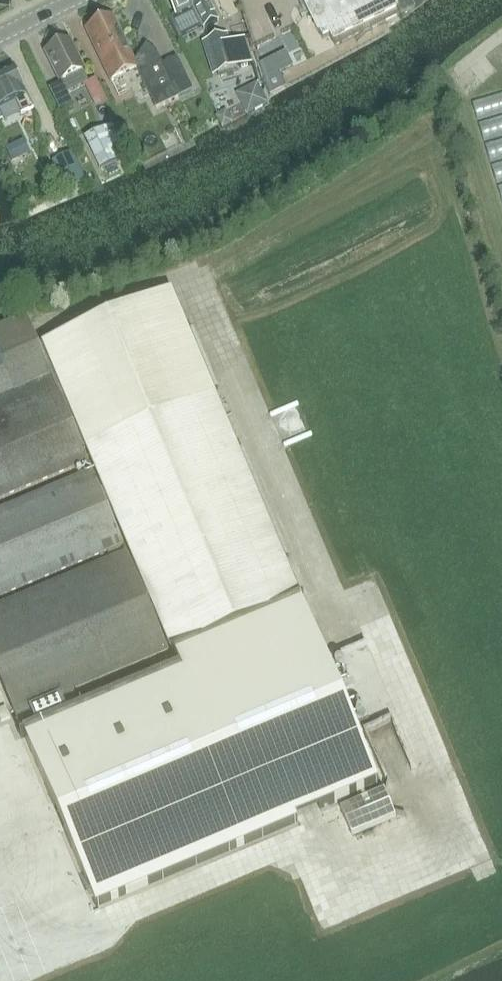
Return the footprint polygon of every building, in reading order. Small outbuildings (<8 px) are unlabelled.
[(218,21),(208,0),(170,0),(177,15),(189,9),(193,17),(197,15),(204,28),(218,21)] [(303,1),(319,34),(321,33),(324,38),(329,36),(334,46),(401,14),(393,0),(306,0),(303,1)] [(113,17),(86,30),(110,81),(135,68),(155,109),(178,98),(156,52),(145,46),(134,61),(113,17)] [(229,43),(227,35),(204,42),(214,75),(252,63),(244,38),(229,43)] [(67,93),(83,85),(77,73),(82,71),(68,41),(46,52),(61,81),(67,93)] [(285,53),(260,65),(270,94),(284,86),(278,73),(292,66),(285,53)] [(33,108),(13,66),(0,73),(0,108),(15,101),(21,113),(33,108)] [(84,88),(93,115),(109,110),(100,83),(84,88)] [(84,136),(100,169),(131,154),(115,122),(84,136)] [(24,140),(23,141),(6,149),(12,161),(29,152),(24,140)] [(66,191),(85,182),(71,152),(52,161),(66,191)] [(171,290),(41,345),(171,652),(172,652),(301,598),(215,394),(171,290)] [(87,464),(57,390),(56,391),(26,317),(0,328),(0,500),(87,464)] [(120,548),(91,473),(0,511),(0,599),(120,548)] [(16,718),(74,694),(167,654),(124,557),(0,609),(0,682),(16,718)] [(74,694),(16,718),(21,730),(17,731),(21,739),(25,737),(97,908),(379,782),(301,598),(172,652),(179,667),(80,709),(74,694)] [(0,914),(0,938),(2,946),(26,939),(34,964),(49,960),(39,926),(54,922),(44,889),(8,899),(11,911),(0,914)]
